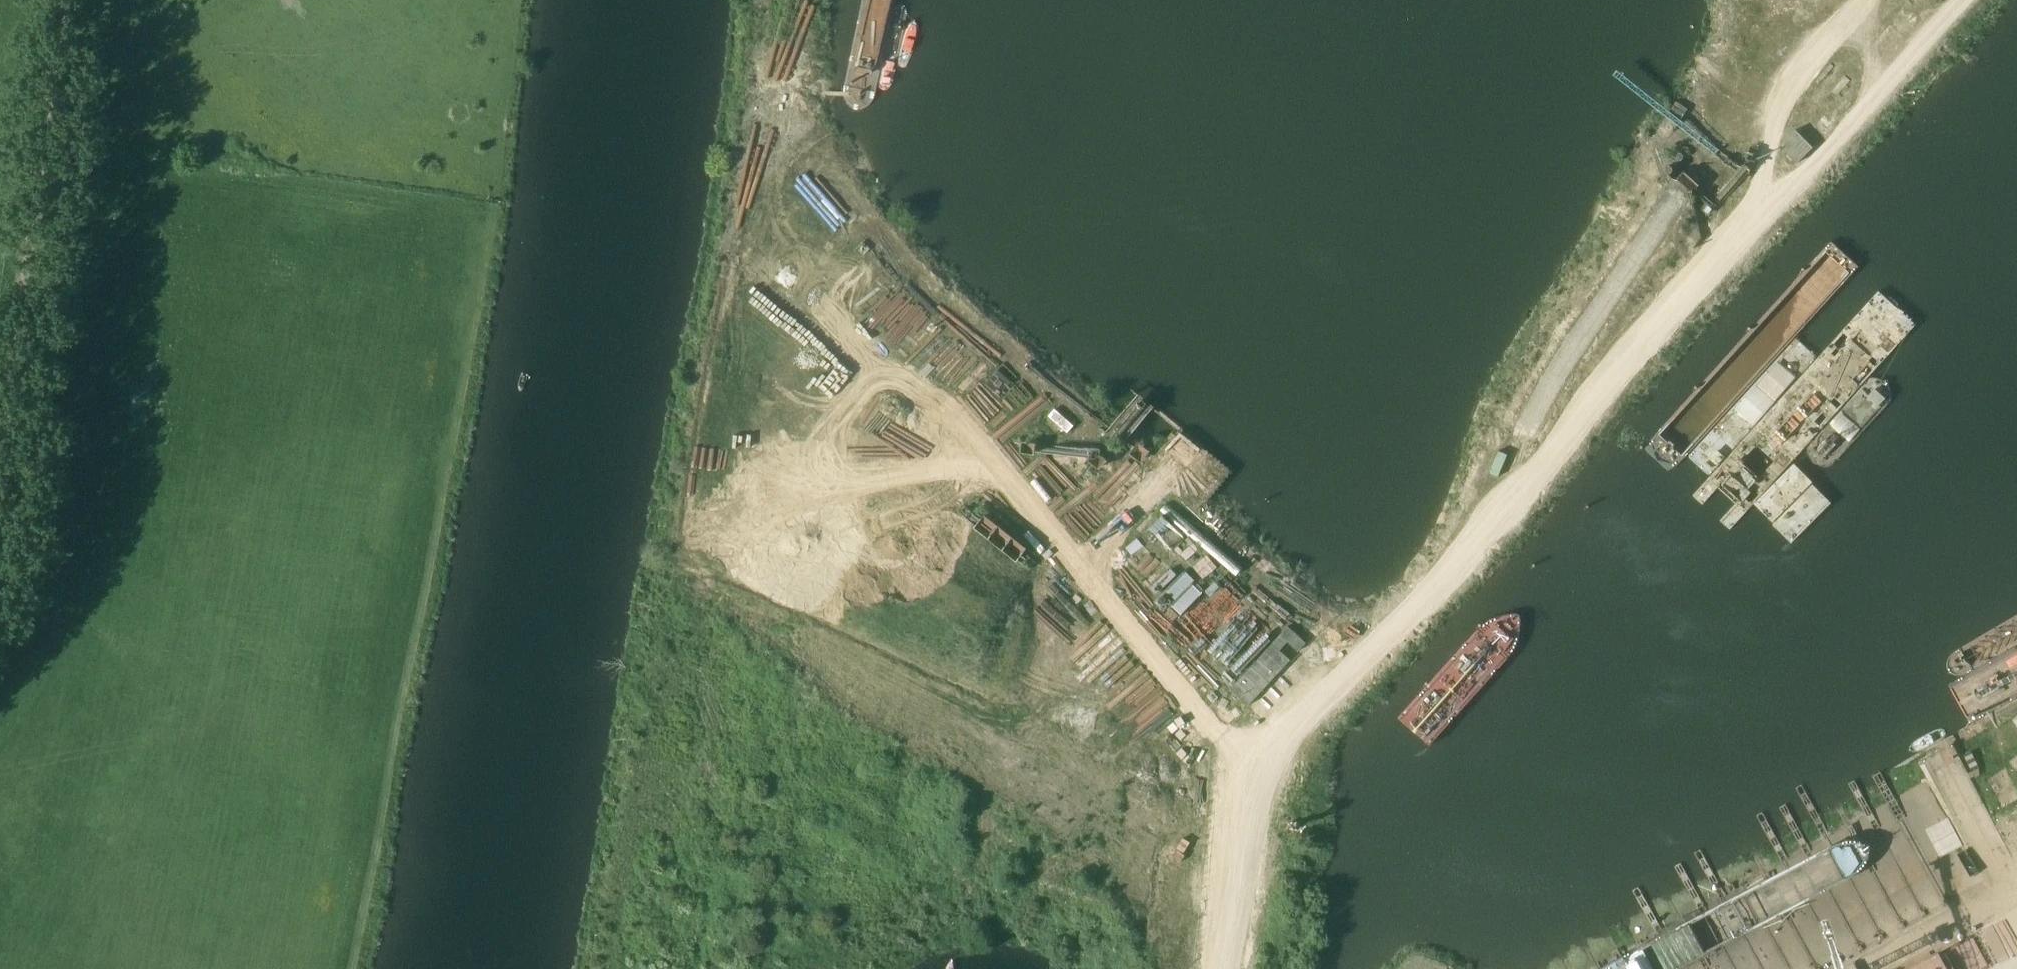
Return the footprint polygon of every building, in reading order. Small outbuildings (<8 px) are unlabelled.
[(1779,144),(1797,162),(1813,146),(1795,129),(1779,144)] [(1141,593),(1174,558),(1147,533),(1114,568),(1141,593)] [(1160,594),(1179,614),(1203,592),(1184,571),(1160,594)] [(1288,626),(1231,688),(1250,705),(1291,660),(1280,650),(1288,642),(1299,651),(1306,643),(1288,626)]
